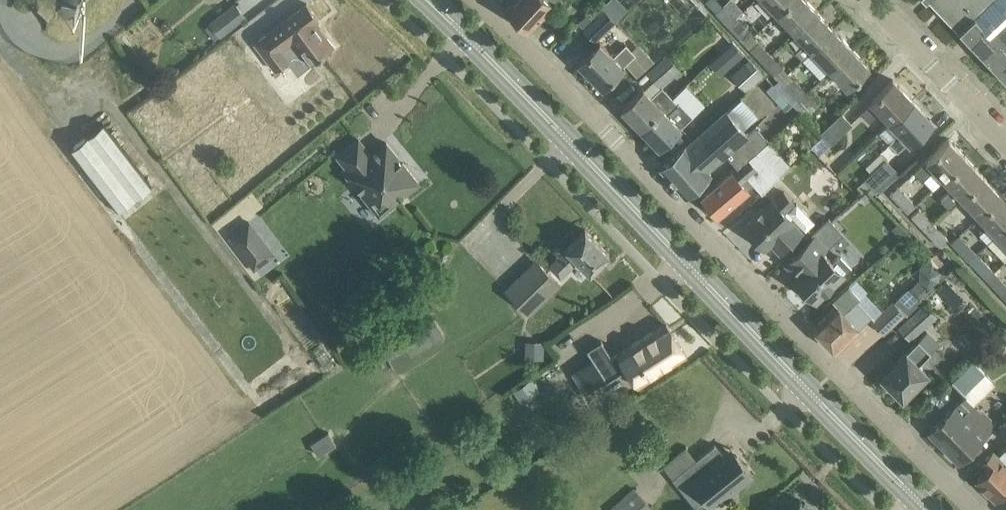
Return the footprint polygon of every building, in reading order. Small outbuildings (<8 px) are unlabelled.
[(516,19),(528,31),(543,16),(547,17),(552,11),(551,7),(555,2),(554,2),(556,0),(513,0),(505,9),(516,19)] [(602,6),(604,9),(616,21),(628,10),(619,0),(609,0),(602,6)] [(777,12),(790,0),(765,0),(777,12)] [(795,31),(817,10),(807,0),(790,0),(777,12),(795,31)] [(993,0),(929,0),(960,32),(993,0)] [(960,32),(1005,80),(1005,0),(993,0),(960,32)] [(235,3),(205,27),(214,38),(244,15),(235,3)] [(318,29),(314,23),(319,19),(307,3),(255,42),(276,70),(291,59),(283,49),(291,43),(298,52),(300,50),(310,64),(334,45),(320,27),(318,29)] [(600,4),(579,23),(584,28),(596,40),(616,21),(604,9),(602,6),(600,4)] [(716,11),(729,25),(736,17),(724,4),(716,11)] [(796,51),(803,59),(813,50),(835,29),(817,10),(795,31),(805,42),(796,51)] [(729,25),(740,37),(747,29),(736,17),(729,25)] [(813,50),(830,69),(852,48),(835,29),(813,50)] [(578,62),(602,87),(617,73),(624,66),(624,65),(636,54),(626,44),(614,55),(600,41),(593,48),(578,62)] [(751,49),(763,61),(771,54),(759,41),(751,49)] [(733,42),(722,53),(732,64),(743,53),(733,42)] [(852,48),(830,69),(848,88),(870,67),(852,48)] [(771,54),(763,61),(775,74),(783,66),(771,54)] [(649,72),(661,85),(679,67),(667,55),(649,72)] [(764,73),(749,57),(732,73),(747,89),(764,73)] [(786,87),(798,99),(806,91),(795,79),(786,87)] [(882,109),(892,120),(913,100),(893,79),(879,93),(872,99),(874,101),(862,112),(870,120),(882,109)] [(673,97),(641,127),(660,147),(705,103),(687,84),(673,97)] [(622,107),(641,127),(673,97),(662,86),(652,97),(642,88),(622,107)] [(806,91),(798,99),(809,111),(817,103),(806,91)] [(903,131),(890,143),(898,151),(910,139),(912,141),(918,134),(933,121),(913,100),(892,120),(903,131)] [(749,134),(748,133),(744,128),(728,111),(726,109),(687,144),(686,144),(660,166),(685,195),(711,172),(708,168),(725,152),(737,166),(748,156),(759,147),(748,135),(749,134)] [(853,123),(841,112),(820,132),(829,141),(832,144),(853,123)] [(104,122),(70,148),(118,211),(120,209),(136,231),(167,207),(151,185),(152,184),(104,122)] [(820,155),(832,144),(829,141),(823,135),(811,146),(820,155)] [(949,138),(916,170),(933,189),(944,179),(967,157),(949,138)] [(339,155),(351,171),(348,174),(368,198),(371,196),(391,198),(394,201),(419,181),(387,142),(372,155),(359,139),(339,155)] [(737,166),(703,196),(718,214),(749,187),(743,181),(748,176),(763,192),(781,176),(758,151),(749,158),(748,156),(737,166)] [(967,157),(944,179),(952,188),(942,198),(951,207),(963,196),(985,176),(967,157)] [(887,158),(864,180),(875,191),(898,170),(887,158)] [(985,176),(963,196),(981,216),(1003,194),(985,176)] [(891,194),(908,212),(917,204),(900,186),(891,194)] [(773,199),(745,226),(751,233),(749,234),(749,237),(755,242),(757,242),(758,241),(765,247),(770,242),(782,253),(803,233),(799,229),(803,226),(806,230),(815,221),(797,202),(795,205),(792,202),(794,201),(785,191),(775,200),(773,199)] [(981,216),(998,234),(1005,226),(1005,198),(1003,194),(981,216)] [(920,207),(911,216),(926,231),(935,223),(920,207)] [(814,236),(786,263),(798,275),(794,278),(803,287),(802,288),(805,294),(810,297),(811,296),(814,298),(828,285),(830,288),(850,268),(850,266),(842,257),(839,256),(833,262),(823,252),(827,248),(824,244),(840,228),(829,217),(812,233),(814,236)] [(250,222),(230,236),(240,249),(259,234),(250,222)] [(935,223),(926,231),(939,245),(948,237),(935,223)] [(550,265),(561,276),(578,259),(591,272),(610,253),(586,229),(566,248),(567,248),(550,265)] [(959,250),(970,261),(978,253),(967,242),(959,250)] [(970,261),(987,279),(996,271),(978,253),(970,261)] [(507,289),(529,312),(559,283),(537,260),(507,289)] [(987,279),(1005,299),(1005,282),(996,271),(987,279)] [(919,278),(873,321),(883,332),(906,311),(908,314),(918,304),(918,303),(931,290),(919,278)] [(950,303),(958,298),(946,283),(939,289),(950,303)] [(838,304),(814,327),(836,350),(870,315),(857,301),(861,297),(850,285),(833,300),(838,304)] [(926,303),(899,327),(910,339),(926,325),(937,315),(926,303)] [(383,349),(394,365),(444,333),(433,316),(383,349)] [(595,362),(578,373),(590,390),(624,369),(635,387),(687,354),(667,322),(612,358),(602,342),(588,351),(595,362)] [(919,339),(882,376),(892,386),(891,390),(898,396),(902,395),(903,397),(927,373),(919,364),(931,352),(919,339)] [(544,342),(526,341),(526,358),(543,358),(544,342)] [(974,360),(952,381),(966,396),(967,397),(989,376),(974,360)] [(528,378),(511,390),(519,401),(536,389),(528,378)] [(966,396),(929,431),(959,461),(985,435),(984,434),(995,423),(975,403),(974,404),(967,397),(966,396)] [(312,443),(320,456),(337,445),(329,432),(312,443)] [(715,444),(673,478),(698,508),(708,500),(710,502),(725,491),(727,494),(752,473),(731,448),(723,454),(715,444)] [(977,479),(996,498),(1005,488),(1005,447),(998,455),(993,450),(983,461),(989,467),(977,479)] [(636,490),(614,509),(653,509),(636,490)] [(805,501),(803,504),(801,502),(793,509),(814,509),(805,501)]
